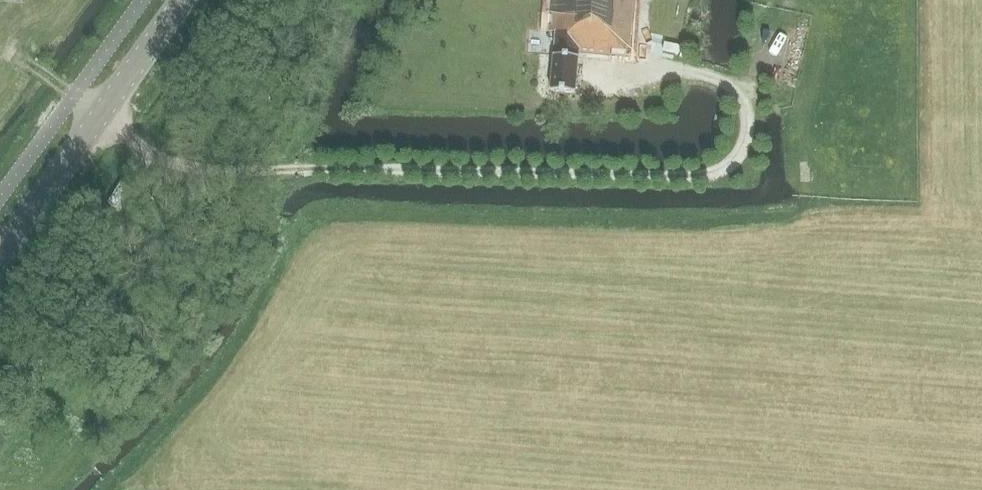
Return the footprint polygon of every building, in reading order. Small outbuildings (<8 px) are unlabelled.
[(634,0),(551,0),(549,32),(557,33),(552,93),(576,95),(579,54),(612,56),(613,50),(631,51),(634,0)] [(117,208),(130,189),(122,183),(109,203),(117,208)]
